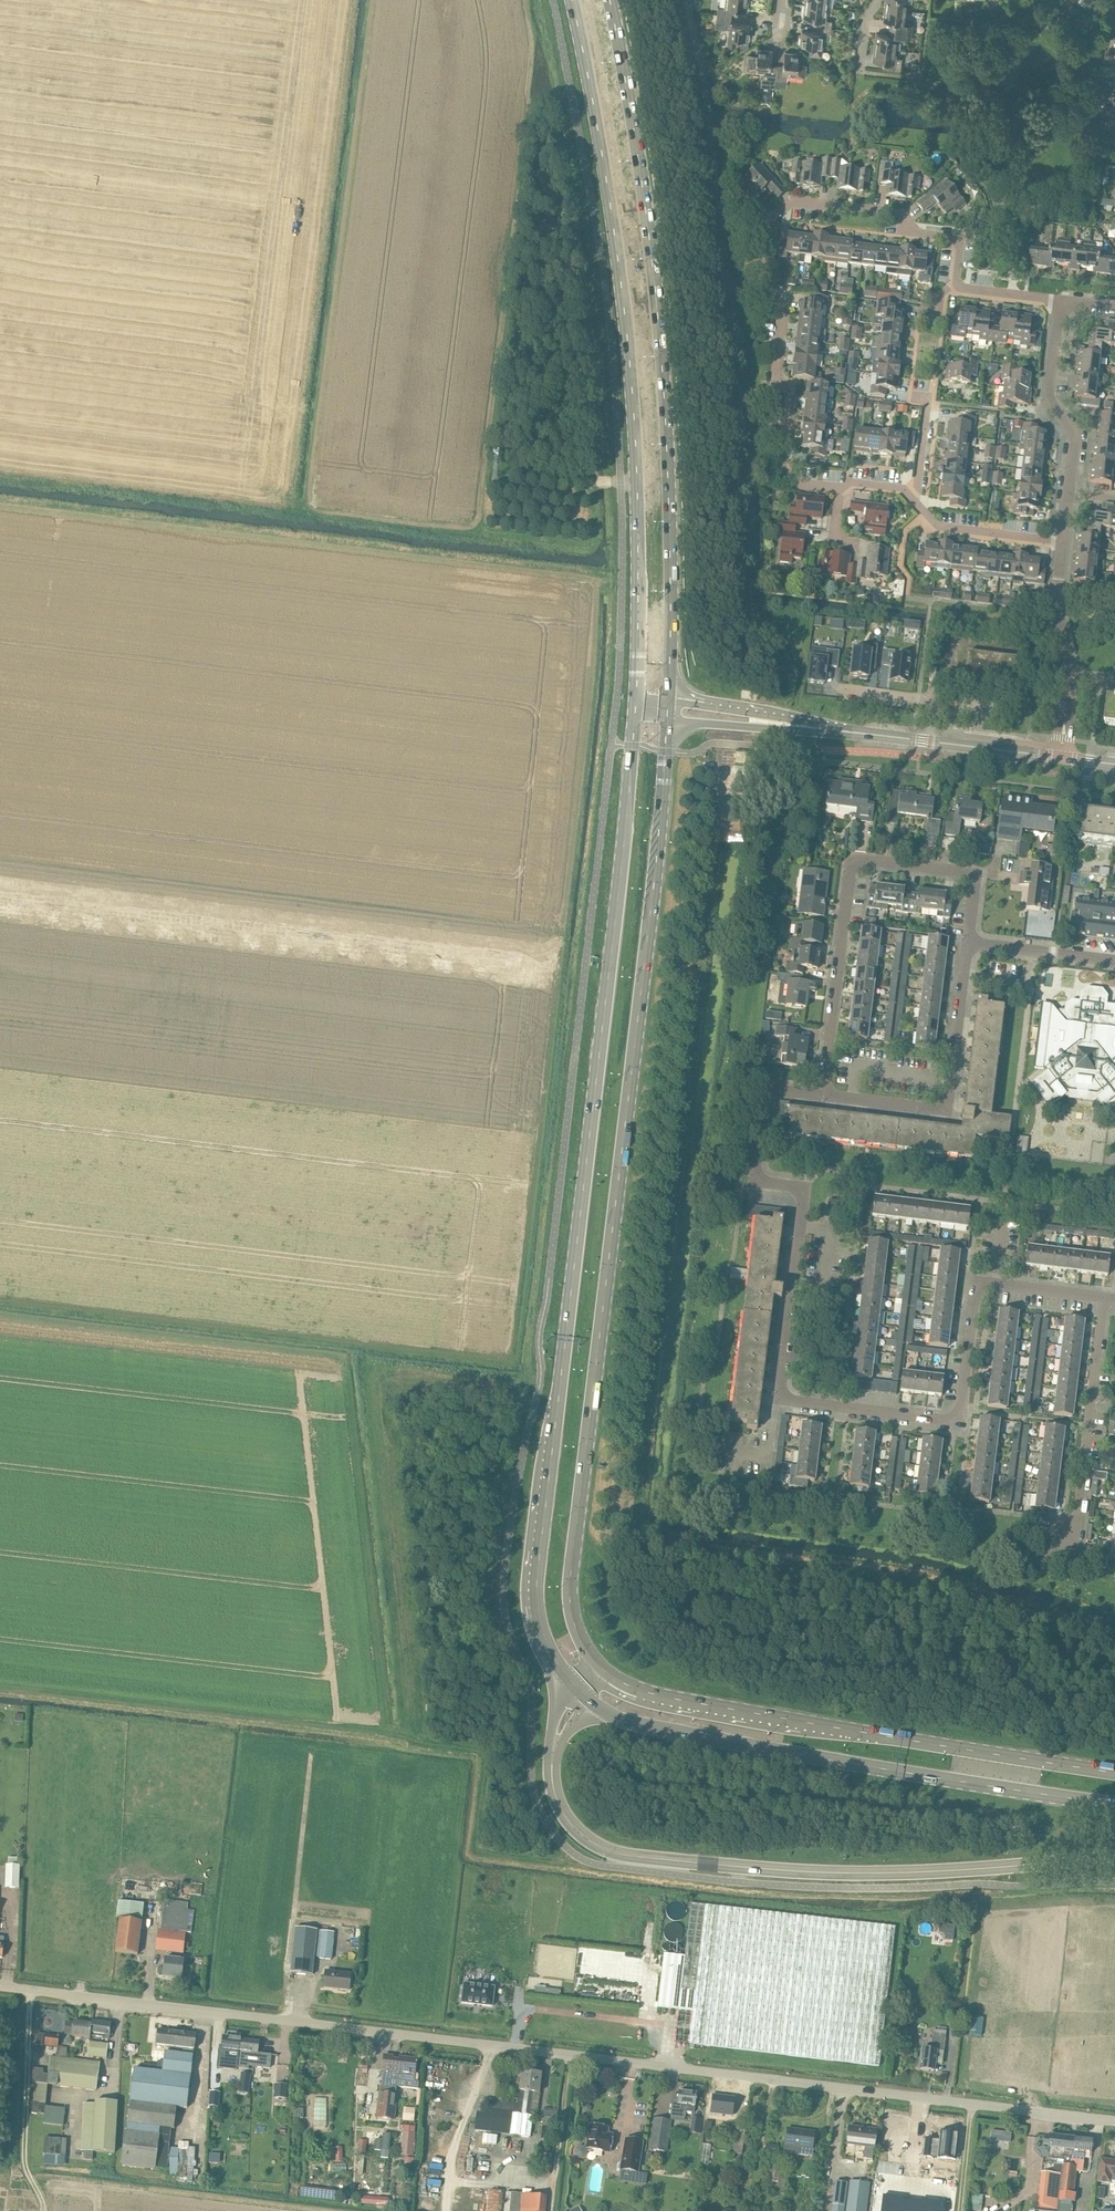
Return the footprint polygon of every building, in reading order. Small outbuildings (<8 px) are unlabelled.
[(747,0),(724,0),(724,8),(717,7),(716,21),(722,22),(722,28),(728,29),(728,22),(730,22),(732,9),(746,11),(747,0)] [(906,10),(908,0),(886,0),(885,8),(906,10)] [(825,20),(827,7),(805,5),(803,18),(817,20),(817,26),(831,28),(832,21),(825,20)] [(905,23),(906,10),(885,8),(883,21),(885,21),(884,28),(911,31),(912,24),(905,23)] [(751,25),(730,22),(728,22),(728,29),(726,45),(736,46),(737,38),(749,39),(751,25)] [(830,35),(831,28),(817,26),(816,33),(802,31),(800,45),(811,46),(810,55),(821,56),(823,39),(830,40),(830,35)] [(876,34),(874,47),(896,50),(898,37),(910,39),(911,31),(897,29),(896,36),(876,34)] [(895,58),(896,50),(874,47),(873,60),(887,62),(886,69),(900,71),(902,58),(895,58)] [(775,80),(776,66),(770,65),(771,51),(758,49),(755,72),(763,73),(763,79),(775,80)] [(776,66),(775,80),(783,81),(787,82),(787,75),(805,77),(806,65),(797,64),(798,54),(785,52),(783,67),(776,66)] [(748,55),(747,68),(756,69),(756,62),(757,56),(748,55)] [(763,79),(762,85),(774,87),(775,80),(763,79)] [(726,83),(721,86),(728,97),(733,93),(726,83)] [(1108,105),(1106,105),(1099,104),(1098,111),(1107,112),(1108,105)] [(1104,133),(1104,141),(1114,142),(1114,134),(1104,133)] [(829,179),(832,160),(822,159),(821,166),(792,162),(791,174),(795,175),(794,184),(820,187),(821,178),(829,179)] [(832,160),(829,179),(838,180),(837,189),(863,193),(864,184),(865,171),(841,168),(842,161),(832,160)] [(892,169),(893,163),(881,162),(880,166),(878,184),(886,185),(885,195),(911,199),(912,189),(917,190),(918,177),(890,174),(890,168),(892,169)] [(785,192),(759,165),(740,182),(755,198),(767,187),(777,199),(785,192)] [(966,206),(962,202),(946,181),(917,204),(923,212),(935,202),(946,215),(953,209),(956,213),(966,206)] [(970,181),(966,185),(970,189),(975,185),(970,181)] [(1040,230),(1044,235),(1050,231),(1046,226),(1040,230)] [(787,255),(798,257),(801,237),(788,235),(787,243),(781,242),(779,258),(786,259),(787,255)] [(805,257),(811,258),(814,238),(801,237),(798,257),(798,264),(804,264),(805,257)] [(1087,268),(1090,243),(1090,238),(1085,237),(1084,242),(1083,251),(1076,250),(1074,270),(1079,271),(1080,268),(1087,268)] [(811,258),(823,260),(824,260),(827,242),(828,243),(828,240),(814,238),(811,258)] [(1062,265),(1065,240),(1059,239),(1058,247),(1051,246),(1050,253),(1045,252),(1043,267),(1054,268),(1055,264),(1062,265)] [(1074,270),(1076,250),(1070,249),(1071,240),(1065,240),(1062,265),(1069,266),(1068,269),(1074,270)] [(823,262),(836,264),(839,244),(828,243),(827,242),(824,260),(823,260),(823,262)] [(1104,274),(1106,260),(1101,259),(1102,253),(1095,252),(1096,243),(1090,243),(1087,268),(1093,269),(1093,273),(1104,274)] [(847,265),(849,265),(852,246),(839,244),(836,264),(847,265)] [(1043,267),(1045,252),(1040,251),(1041,246),(1032,245),(1029,265),(1043,267)] [(849,265),(861,267),(864,247),(852,246),(849,265)] [(861,267),(874,268),(877,249),(864,247),(861,267)] [(874,268),(887,270),(889,250),(877,249),(874,268)] [(887,270),(899,271),(902,252),(889,250),(887,270)] [(931,279),(932,264),(926,263),(927,253),(914,251),(914,253),(912,273),(923,274),(922,279),(931,279)] [(899,271),(912,273),(914,253),(902,252),(899,271)] [(1112,255),(1111,260),(1106,260),(1104,274),(1114,275),(1114,253),(1112,255)] [(826,293),(826,292),(828,283),(821,282),(819,292),(826,293)] [(799,314),(822,317),(823,306),(827,306),(828,298),(810,296),(809,303),(801,302),(799,314)] [(875,315),(883,316),(882,325),(905,328),(906,315),(899,314),(900,303),(877,301),(875,315)] [(972,337),(975,309),(961,308),(959,324),(952,323),(951,338),(965,340),(965,336),(972,337)] [(992,343),(994,328),(988,327),(990,311),(975,309),(972,337),(978,338),(978,341),(992,343)] [(1013,342),(1017,314),(1002,313),(1000,328),(994,328),(992,343),(1006,345),(1006,341),(1013,342)] [(821,330),(822,317),(799,314),(798,327),(821,330)] [(1017,314),(1013,342),(1020,343),(1019,346),(1034,348),(1035,333),(1029,332),(1031,316),(1017,314)] [(851,327),(851,323),(852,320),(842,319),(841,326),(851,327)] [(851,334),(861,335),(862,329),(861,329),(862,325),(853,324),(853,328),(852,328),(851,334)] [(880,337),(903,340),(905,328),(882,325),(880,337)] [(819,343),(821,330),(798,327),(796,340),(819,343)] [(1107,345),(1109,333),(1092,331),(1090,343),(1103,345),(1107,345)] [(872,349),(876,349),(899,352),(900,341),(903,341),(903,340),(880,337),(878,337),(878,338),(873,338),(872,349)] [(823,343),(819,343),(796,340),(795,353),(817,356),(818,349),(822,349),(823,343)] [(1102,355),(1103,345),(1090,343),(1089,353),(1102,355)] [(897,364),(899,352),(876,349),(875,362),(900,365),(900,364),(897,364)] [(1089,353),(1084,353),(1081,352),(1081,359),(1076,358),(1076,363),(1101,367),(1102,355),(1089,353)] [(816,368),(817,356),(795,353),(793,366),(816,368)] [(899,377),(900,365),(875,362),(875,363),(873,363),(871,375),(876,375),(899,377)] [(976,378),(978,364),(962,362),(962,368),(946,366),(944,381),(972,384),(972,377),(976,378)] [(1099,378),(1101,367),(1076,363),(1075,369),(1079,369),(1079,375),(1099,378)] [(998,366),(986,364),(984,376),(990,377),(997,371),(998,366)] [(815,374),(816,368),(793,366),(792,378),(819,382),(820,375),(815,374)] [(1004,388),(1030,391),(1032,376),(1016,374),(1017,368),(1003,366),(1001,380),(1005,380),(1004,388)] [(847,373),(846,385),(855,385),(856,374),(847,373)] [(899,377),(876,375),(874,387),(871,386),(870,395),(885,396),(886,390),(897,391),(898,378),(899,377)] [(1098,389),(1099,378),(1079,375),(1078,382),(1074,381),(1073,386),(1098,389)] [(806,396),(829,399),(830,386),(808,383),(806,396)] [(1096,400),(1098,389),(1073,386),(1072,391),(1077,391),(1076,398),(1082,399),(1081,406),(1099,408),(1100,400),(1096,400)] [(1028,406),(1030,391),(1004,388),(1003,395),(999,394),(998,408),(1012,410),(1013,404),(1028,406)] [(832,399),(829,399),(806,396),(805,409),(827,412),(831,412),(831,410),(832,410),(833,402),(832,401),(832,399)] [(863,410),(864,401),(864,400),(857,399),(856,409),(863,410)] [(826,424),(827,412),(805,409),(803,422),(826,424)] [(1114,428),(1114,416),(1099,414),(1099,421),(1095,420),(1094,425),(1114,428)] [(968,438),(968,437),(970,425),(974,426),(975,419),(961,417),(960,424),(949,423),(947,436),(950,436),(968,438)] [(824,437),(826,424),(803,422),(802,434),(824,437)] [(1094,425),(1094,430),(1097,431),(1097,437),(1114,439),(1114,428),(1094,425)] [(1026,432),(1024,444),(1044,447),(1046,434),(1036,433),(1036,427),(1024,426),(1023,432),(1026,432)] [(866,450),(869,432),(856,430),(853,452),(863,453),(863,450),(866,450)] [(879,455),(881,433),(869,432),(866,450),(870,451),(869,454),(879,455)] [(892,456),(894,435),(881,433),(879,455),(892,456)] [(894,435),(892,456),(904,458),(906,447),(912,447),(914,433),(907,433),(906,436),(894,435)] [(823,449),(824,437),(802,434),(800,447),(811,449),(810,455),(826,457),(827,449),(823,449)] [(971,438),(968,437),(968,438),(950,436),(949,448),(970,451),(971,438)] [(1097,437),(1096,443),(1092,443),(1092,448),(1114,450),(1114,439),(1097,437)] [(848,441),(841,440),(840,452),(847,453),(848,441)] [(1023,452),(1023,457),(1042,460),(1044,447),(1024,444),(1024,445),(1019,444),(1018,451),(1023,452)] [(968,464),(970,451),(949,448),(947,461),(968,464)] [(1092,448),(1091,453),(1095,453),(1094,459),(1114,462),(1114,450),(1092,448)] [(1023,457),(1021,470),(1041,472),(1042,460),(1023,457)] [(1114,462),(1094,459),(1093,466),(1089,465),(1089,470),(1114,473),(1114,462)] [(966,476),(968,464),(947,461),(945,473),(945,474),(964,476),(966,476)] [(981,477),(991,479),(992,473),(991,472),(992,466),(985,465),(984,472),(982,471),(981,477)] [(1021,470),(1019,483),(1039,485),(1041,472),(1021,470)] [(1112,485),(1114,473),(1089,470),(1088,475),(1092,475),(1091,482),(1112,485)] [(945,474),(945,473),(943,472),(941,486),(962,489),(964,476),(945,474)] [(1019,483),(1018,495),(1038,498),(1039,485),(1019,483)] [(961,500),(962,489),(941,486),(940,499),(951,500),(950,507),(964,508),(965,501),(961,500)] [(998,505),(1000,493),(992,492),(991,504),(998,505)] [(1018,495),(1013,494),(1012,501),(1017,502),(1017,507),(1013,506),(1011,514),(1027,516),(1030,517),(1031,510),(1036,511),(1038,499),(1038,498),(1018,495)] [(788,522),(788,523),(790,524),(795,524),(795,525),(805,526),(806,518),(821,519),(824,498),(797,495),(795,505),(794,516),(789,516),(788,522)] [(885,533),(888,507),(851,502),(850,512),(866,514),(864,530),(885,533)] [(1111,529),(1114,508),(1114,504),(1105,503),(1104,509),(1108,510),(1107,515),(1091,513),(1089,526),(1102,528),(1111,529)] [(777,521),(775,532),(782,533),(779,563),(791,564),(792,564),(792,560),(801,561),(804,534),(794,533),(795,525),(795,524),(790,524),(788,523),(788,522),(777,521)] [(1099,549),(1102,528),(1089,526),(1088,535),(1083,535),(1084,530),(1077,529),(1076,535),(1080,535),(1079,542),(1075,541),(1074,546),(1099,549)] [(977,553),(977,550),(952,548),(952,545),(926,542),(924,553),(918,552),(916,567),(924,568),(924,564),(930,565),(930,568),(948,570),(969,573),(968,575),(973,576),(974,573),(979,574),(979,579),(985,580),(985,581),(990,581),(990,578),(1007,580),(1006,583),(1006,585),(1010,585),(1011,581),(1012,578),(1023,579),(1023,583),(1043,586),(1045,570),(1038,569),(1039,559),(1012,556),(1012,558),(977,553)] [(1098,561),(1099,549),(1074,546),(1074,551),(1078,552),(1077,558),(1098,561)] [(857,567),(855,578),(856,578),(865,579),(865,574),(875,575),(886,576),(889,550),(868,548),(866,563),(857,562),(857,567)] [(818,561),(817,573),(821,574),(826,574),(846,577),(845,583),(855,585),(856,578),(855,578),(857,567),(848,566),(850,556),(829,553),(824,553),(823,562),(818,561)] [(1096,572),(1098,561),(1077,558),(1076,564),(1072,564),(1072,569),(1096,572)] [(1095,584),(1096,572),(1072,569),(1071,574),(1075,574),(1074,581),(1095,584)] [(797,577),(797,585),(806,586),(807,578),(797,577)] [(1112,592),(1112,586),(1103,584),(1103,591),(1112,592)] [(932,587),(925,586),(924,594),(931,594),(932,587)] [(850,588),(843,592),(846,599),(853,596),(850,588)] [(863,588),(855,589),(857,597),(865,595),(863,588)] [(939,590),(938,598),(938,599),(951,601),(952,591),(940,589),(939,590)] [(970,603),(970,602),(972,593),(964,592),(963,602),(970,603)] [(988,605),(989,604),(990,595),(977,594),(976,604),(988,605)] [(1014,608),(1015,598),(1002,597),(1001,607),(1014,608)] [(1042,611),(1043,603),(1031,601),(1030,609),(1042,611)] [(814,618),(813,627),(821,628),(822,618),(814,618)] [(854,650),(851,676),(860,677),(860,679),(866,680),(867,678),(868,669),(875,670),(878,645),(868,644),(867,651),(854,650)] [(809,673),(808,682),(815,683),(824,684),(825,676),(826,670),(826,667),(837,668),(839,652),(812,649),(810,667),(809,667),(809,673)] [(883,650),(881,664),(892,666),(890,681),(907,683),(910,658),(894,656),(895,652),(883,650)] [(1018,688),(1022,660),(967,653),(963,681),(1018,688)] [(1109,699),(1105,725),(1114,726),(1114,700),(1109,699)] [(871,822),(873,806),(866,805),(869,787),(829,782),(826,805),(857,809),(856,820),(871,822)] [(890,791),(887,814),(896,815),(898,815),(926,819),(924,835),(938,837),(941,816),(932,815),(933,800),(931,800),(931,796),(930,796),(925,795),(916,794),(899,792),(890,791)] [(979,824),(982,806),(964,804),(965,800),(957,799),(955,815),(947,814),(944,836),(958,838),(960,822),(979,824)] [(1023,807),(1023,801),(1007,799),(1006,806),(1003,805),(1002,808),(999,807),(997,817),(1001,818),(1000,826),(1001,826),(999,838),(1018,841),(1020,831),(1049,835),(1052,811),(1023,807)] [(1082,810),(1077,844),(1078,844),(1078,843),(1112,848),(1113,842),(1114,843),(1114,815),(1082,810)] [(1021,844),(1019,856),(1028,857),(1030,845),(1021,844)] [(978,846),(977,853),(990,855),(991,847),(989,847),(978,846)] [(1048,911),(1053,867),(1031,865),(1030,873),(1020,872),(1019,885),(1031,886),(1028,907),(1026,907),(1026,909),(1048,911)] [(1109,869),(1100,868),(1099,875),(1108,876),(1109,869)] [(823,916),(828,873),(804,870),(799,910),(809,911),(808,914),(823,916)] [(888,905),(890,886),(876,884),(876,890),(869,889),(866,908),(879,910),(880,904),(888,905)] [(907,914),(910,894),(903,893),(904,888),(890,886),(888,905),(896,906),(895,912),(907,914)] [(929,911),(931,892),(917,890),(916,895),(910,894),(907,914),(920,915),(921,910),(929,911)] [(1099,891),(1094,890),(1093,902),(1076,900),(1074,914),(1073,922),(1071,935),(1114,941),(1114,896),(1114,897),(1113,904),(1097,903),(1099,891)] [(931,892),(929,911),(937,912),(936,917),(949,919),(951,899),(944,899),(945,893),(931,892)] [(864,925),(874,926),(875,919),(865,917),(864,925)] [(821,944),(823,927),(797,924),(795,939),(790,938),(789,950),(794,951),(792,964),(787,964),(787,972),(803,974),(804,967),(818,968),(820,952),(806,950),(807,942),(821,944)] [(859,943),(878,945),(880,931),(861,929),(859,943)] [(927,951),(945,954),(947,940),(928,938),(927,951)] [(877,959),(878,945),(859,943),(858,956),(877,959)] [(943,967),(945,954),(927,951),(925,965),(943,967)] [(875,972),(877,959),(858,956),(856,970),(875,972)] [(942,981),(943,967),(925,965),(924,979),(942,981)] [(874,986),(875,972),(856,970),(855,984),(874,986)] [(776,981),(776,982),(782,983),(787,984),(784,1006),(806,1008),(808,992),(815,993),(816,985),(802,983),(803,976),(783,974),(778,973),(777,974),(776,981)] [(940,995),(942,981),(924,979),(922,992),(940,995)] [(872,1000),(874,986),(855,984),(853,997),(872,1000)] [(1114,1045),(1114,1007),(1114,1006),(1107,1005),(1107,997),(1102,989),(1087,988),(1080,993),(1079,1001),(1071,1000),(1065,1005),(1064,1009),(1060,1008),(1056,1011),(1051,1005),(1043,1004),(1039,1036),(1114,1045)] [(939,1008),(940,995),(922,992),(920,1006),(939,1008)] [(870,1013),(872,1000),(853,997),(851,1011),(870,1013)] [(961,1131),(975,1133),(1009,1137),(1011,1117),(990,1115),(1004,1008),(986,1006),(987,1001),(977,1000),(976,1003),(972,1003),(971,1007),(979,1008),(978,1019),(970,1018),(969,1023),(977,1024),(976,1035),(968,1034),(967,1038),(975,1039),(974,1050),(966,1049),(966,1053),(974,1054),(972,1065),(964,1064),(964,1069),(972,1070),(970,1080),(962,1079),(962,1084),(970,1085),(969,1095),(960,1094),(960,1099),(968,1100),(967,1112),(963,1111),(962,1121),(963,1121),(961,1131)] [(937,1022),(939,1008),(920,1006),(919,1020),(937,1022)] [(766,1011),(765,1019),(774,1020),(775,1012),(766,1011)] [(869,1027),(870,1013),(851,1011),(850,1025),(869,1027)] [(935,1036),(937,1022),(919,1020),(917,1033),(935,1036)] [(867,1041),(869,1027),(850,1025),(848,1038),(867,1041)] [(804,1068),(807,1040),(795,1038),(796,1030),(775,1027),(774,1036),(784,1037),(780,1065),(785,1065),(785,1066),(804,1068)] [(934,1049),(935,1036),(917,1033),(915,1047),(934,1049)] [(1039,1036),(1035,1068),(1043,1069),(1045,1069),(1047,1071),(1031,1084),(1049,1108),(1065,1096),(1068,1099),(1093,1103),(1097,1100),(1109,1115),(1114,1111),(1114,1045),(1039,1036)] [(975,1133),(961,1131),(948,1130),(949,1122),(944,1121),(943,1129),(933,1128),(934,1120),(929,1119),(928,1127),(917,1126),(918,1118),(914,1117),(913,1125),(901,1124),(902,1116),(898,1115),(897,1123),(886,1122),(887,1114),(882,1113),(881,1121),(871,1120),(872,1112),(867,1111),(866,1119),(856,1118),(857,1110),(852,1109),(851,1117),(840,1116),(841,1108),(836,1108),(835,1115),(825,1114),(825,1106),(821,1106),(820,1113),(808,1112),(809,1104),(804,1104),(803,1111),(794,1110),(795,1102),(779,1100),(777,1119),(789,1121),(787,1134),(972,1157),(975,1133)] [(1015,1154),(1027,1156),(1029,1138),(1017,1136),(1015,1154)] [(885,1218),(888,1199),(874,1198),(872,1216),(885,1218)] [(899,1220),(901,1201),(888,1199),(885,1218),(899,1220)] [(841,1213),(842,1202),(828,1200),(827,1211),(841,1213)] [(913,1221),(915,1203),(901,1201),(899,1220),(913,1221)] [(926,1223),(929,1204),(915,1203),(913,1221),(926,1223)] [(940,1225),(942,1206),(929,1204),(926,1223),(940,1225)] [(731,1268),(729,1279),(739,1280),(747,1281),(743,1313),(743,1315),(768,1318),(771,1318),(771,1313),(769,1313),(771,1298),(778,1299),(781,1299),(782,1289),(779,1289),(772,1288),(773,1279),(773,1273),(777,1274),(777,1269),(774,1268),(775,1258),(778,1258),(779,1253),(776,1253),(777,1242),(780,1243),(780,1238),(778,1238),(779,1227),(787,1228),(789,1210),(747,1205),(745,1219),(746,1219),(751,1220),(754,1220),(749,1267),(748,1270),(740,1269),(731,1268)] [(954,1226),(956,1207),(942,1206),(940,1225),(954,1226)] [(956,1207),(954,1226),(967,1228),(970,1209),(956,1207)] [(867,1256),(885,1258),(887,1243),(869,1241),(867,1256)] [(1039,1268),(1041,1249),(1027,1247),(1025,1266),(1039,1268)] [(939,1263),(957,1265),(959,1252),(940,1249),(939,1263)] [(1052,1270),(1055,1251),(1041,1249),(1039,1268),(1052,1270)] [(1066,1271),(1068,1252),(1055,1251),(1052,1270),(1066,1271)] [(1080,1273),(1082,1254),(1068,1252),(1066,1271),(1080,1273)] [(1093,1275),(1096,1256),(1082,1254),(1080,1273),(1093,1275)] [(884,1273),(885,1258),(867,1256),(865,1271),(884,1273)] [(1096,1256),(1093,1275),(1107,1277),(1110,1258),(1096,1256)] [(956,1279),(957,1265),(939,1263),(937,1277),(956,1279)] [(882,1288),(884,1273),(865,1271),(863,1279),(863,1286),(882,1288)] [(954,1293),(956,1279),(937,1277),(935,1291),(954,1293)] [(880,1304),(882,1288),(863,1286),(861,1301),(880,1304)] [(952,1307),(954,1293),(935,1291),(934,1304),(952,1307)] [(878,1319),(880,1304),(861,1301),(859,1317),(878,1319)] [(951,1320),(952,1307),(934,1304),(932,1318),(951,1320)] [(997,1325),(1016,1327),(1018,1313),(999,1311),(997,1325)] [(743,1315),(729,1422),(746,1424),(746,1429),(750,1429),(757,1430),(757,1426),(758,1421),(755,1421),(757,1410),(760,1411),(760,1406),(757,1405),(759,1395),(762,1395),(762,1390),(759,1390),(760,1379),(763,1380),(764,1375),(761,1374),(762,1364),(765,1364),(766,1359),(763,1359),(764,1349),(767,1349),(768,1344),(765,1344),(766,1333),(769,1334),(770,1329),(767,1328),(768,1318),(743,1315)] [(876,1334),(878,1319),(859,1317),(857,1332),(876,1334)] [(949,1334),(951,1320),(932,1318),(930,1332),(949,1334)] [(1063,1332),(1082,1335),(1084,1321),(1065,1319),(1063,1332)] [(1015,1341),(1016,1327),(997,1325),(996,1338),(1015,1341)] [(874,1349),(876,1334),(857,1332),(855,1347),(874,1349)] [(947,1348),(949,1334),(930,1332),(929,1346),(947,1348)] [(1081,1349),(1082,1335),(1063,1332),(1062,1346),(1081,1349)] [(1013,1354),(1015,1341),(996,1338),(994,1352),(1013,1354)] [(886,1346),(896,1348),(897,1341),(886,1340),(886,1346)] [(1079,1362),(1081,1349),(1062,1346),(1060,1360),(1079,1362)] [(872,1364),(874,1349),(855,1347),(853,1362),(872,1364)] [(1011,1368),(1013,1354),(994,1352),(992,1366),(1011,1368)] [(1077,1376),(1079,1362),(1060,1360),(1058,1374),(1077,1376)] [(870,1380),(872,1364),(853,1362),(852,1378),(858,1378),(864,1379),(870,1380)] [(1009,1382),(1011,1368),(992,1366),(990,1379),(1009,1382)] [(914,1393),(916,1374),(902,1373),(900,1392),(914,1393)] [(927,1395),(930,1376),(916,1374),(914,1393),(927,1395)] [(1076,1390),(1077,1376),(1058,1374),(1057,1387),(1076,1390)] [(930,1376),(927,1395),(941,1397),(943,1378),(930,1376)] [(863,1391),(864,1379),(858,1378),(856,1390),(863,1391)] [(871,1380),(870,1380),(864,1379),(863,1391),(869,1392),(871,1380)] [(1008,1396),(1009,1382),(990,1379),(989,1393),(1008,1396)] [(876,1393),(877,1380),(871,1380),(869,1392),(876,1393)] [(882,1394),(884,1381),(877,1380),(876,1393),(882,1394)] [(889,1395),(891,1382),(884,1381),(882,1394),(889,1395)] [(891,1382),(889,1395),(896,1395),(897,1383),(891,1382)] [(1074,1403),(1076,1390),(1057,1387),(1055,1401),(1074,1403)] [(1006,1409),(1008,1396),(989,1393),(987,1407),(1006,1409)] [(1072,1417),(1074,1403),(1055,1401),(1053,1415),(1072,1417)] [(799,1423),(798,1430),(802,1430),(801,1438),(820,1440),(821,1426),(815,1425),(815,1420),(800,1418),(799,1423)] [(978,1432),(997,1434),(999,1421),(980,1418),(978,1432)] [(1043,1440),(1062,1443),(1064,1429),(1045,1427),(1043,1440)] [(855,1444),(874,1447),(876,1433),(857,1431),(855,1444)] [(996,1448),(997,1434),(978,1432),(977,1446),(996,1448)] [(818,1454),(820,1440),(801,1438),(799,1451),(818,1454)] [(922,1453),(940,1455),(942,1441),(923,1439),(922,1453)] [(1061,1456),(1062,1443),(1043,1440),(1041,1454),(1061,1456)] [(872,1460),(874,1447),(855,1444),(853,1458),(872,1460)] [(994,1462),(996,1448),(977,1446),(975,1460),(994,1462)] [(816,1467),(818,1454),(799,1451),(798,1465),(816,1467)] [(939,1469),(940,1455),(922,1453),(920,1467),(939,1469)] [(1059,1470),(1061,1456),(1041,1454),(1040,1468),(1059,1470)] [(870,1474),(872,1460),(853,1458),(851,1472),(870,1474)] [(992,1476),(994,1462),(975,1460),(973,1473),(992,1476)] [(815,1481),(816,1467),(798,1465),(796,1478),(790,1478),(789,1486),(807,1488),(808,1480),(815,1481)] [(937,1483),(939,1469),(920,1467),(918,1480),(937,1483)] [(1057,1484),(1059,1470),(1040,1468),(1038,1481),(1057,1484)] [(1107,1481),(1108,1473),(1095,1471),(1094,1479),(1107,1481)] [(869,1488),(870,1474),(851,1472),(850,1486),(853,1486),(869,1488)] [(990,1489),(992,1476),(973,1473),(971,1487),(990,1489)] [(935,1496),(937,1483),(918,1480),(917,1494),(935,1496)] [(1055,1497),(1057,1484),(1038,1481),(1036,1495),(1055,1497)] [(773,1482),(772,1489),(780,1490),(780,1483),(773,1482)] [(989,1503),(990,1489),(971,1487),(970,1501),(989,1503)] [(1054,1511),(1055,1497),(1036,1495),(1035,1509),(1054,1511)] [(15,1714),(14,1722),(22,1722),(23,1715),(15,1714)] [(19,1888),(20,1865),(5,1865),(5,1888),(19,1888)] [(138,1955),(139,1943),(143,1904),(118,1901),(116,1919),(119,1920),(115,1953),(138,1955)] [(163,1907),(161,1930),(185,1933),(191,1934),(194,1911),(188,1909),(188,1906),(187,1906),(188,1903),(168,1901),(167,1907),(163,1907)] [(682,1913),(683,1910),(682,1907),(681,1904),(678,1902),(675,1901),(671,1901),(669,1902),(667,1903),(665,1906),(664,1910),(665,1913),(667,1916),(669,1918),(671,1919),(673,1919),(677,1919),(679,1918),(680,1916),(682,1913)] [(879,2066),(893,1943),(895,1927),(691,1903),(685,1955),(663,1953),(657,2006),(692,2010),(689,2043),(879,2066)] [(680,1935),(681,1932),(680,1928),(678,1925),(675,1923),(672,1922),(670,1922),(667,1923),(665,1925),(663,1928),(662,1932),(663,1935),(665,1938),(666,1939),(668,1940),(672,1941),(675,1940),(677,1939),(678,1938),(680,1935)] [(295,1928),(290,1973),(312,1976),(312,1975),(314,1960),(314,1957),(332,1958),(332,1954),(334,1932),(295,1928)] [(158,1930),(156,1950),(183,1953),(185,1933),(161,1930),(158,1930)] [(181,1979),(184,1955),(172,1954),(172,1958),(165,1957),(164,1965),(160,1965),(158,1967),(157,1972),(159,1975),(162,1975),(162,1977),(181,1979)] [(348,1990),(350,1973),(325,1971),(324,1987),(348,1990)] [(904,1980),(900,1986),(906,1990),(910,1985),(904,1980)] [(462,2001),(462,2002),(492,2006),(492,2005),(494,1989),(494,1988),(464,1984),(462,2001)] [(92,2020),(92,2024),(91,2035),(103,2036),(103,2038),(108,2039),(110,2023),(92,2020)] [(91,2035),(92,2024),(74,2021),(73,2023),(67,2022),(66,2031),(65,2035),(72,2035),(89,2038),(90,2035),(91,2035)] [(933,2029),(931,2043),(936,2044),(944,2045),(946,2031),(946,2028),(938,2026),(938,2030),(933,2029)] [(133,2068),(122,2164),(154,2168),(167,2170),(167,2175),(177,2176),(178,2149),(169,2148),(171,2128),(173,2128),(176,2106),(186,2107),(193,2054),(193,2050),(195,2034),(158,2029),(156,2045),(175,2047),(175,2048),(182,2049),(181,2053),(164,2051),(163,2061),(158,2061),(158,2065),(142,2063),(142,2069),(133,2068)] [(57,2046),(58,2041),(59,2035),(46,2034),(45,2039),(44,2045),(57,2046)] [(219,2046),(217,2068),(222,2068),(222,2066),(237,2067),(239,2050),(241,2038),(240,2038),(223,2036),(222,2045),(222,2046),(219,2046)] [(239,2060),(238,2068),(248,2069),(249,2066),(254,2066),(269,2068),(271,2055),(257,2053),(257,2052),(258,2041),(241,2038),(239,2050),(241,2050),(239,2060)] [(106,2058),(108,2044),(89,2041),(88,2048),(87,2055),(106,2058)] [(922,2048),(919,2069),(934,2071),(935,2064),(942,2064),(943,2051),(937,2050),(935,2050),(922,2048)] [(398,2059),(392,2059),(393,2056),(383,2055),(381,2071),(383,2071),(380,2093),(379,2092),(375,2119),(395,2120),(397,2094),(396,2094),(396,2087),(418,2089),(419,2082),(414,2082),(415,2074),(416,2058),(398,2056),(398,2059)] [(50,2056),(47,2084),(96,2090),(99,2062),(66,2058),(56,2057),(50,2056)] [(476,2124),(476,2129),(490,2131),(491,2125),(510,2128),(510,2134),(530,2136),(532,2116),(530,2114),(533,2092),(538,2093),(541,2074),(521,2071),(519,2090),(518,2090),(517,2102),(488,2099),(486,2117),(483,2117),(477,2119),(476,2124)] [(241,2074),(239,2092),(246,2092),(248,2075),(241,2074)] [(33,2103),(31,2114),(37,2115),(37,2113),(45,2114),(44,2116),(43,2125),(63,2127),(64,2119),(65,2109),(45,2106),(48,2085),(35,2083),(33,2103)] [(274,2083),(273,2097),(287,2098),(288,2084),(274,2083)] [(210,2091),(209,2106),(215,2106),(217,2092),(210,2091)] [(694,2112),(696,2093),(679,2091),(678,2098),(672,2098),(670,2116),(684,2118),(685,2118),(686,2111),(694,2112)] [(712,2095),(710,2113),(732,2115),(734,2098),(712,2095)] [(114,2152),(117,2102),(95,2100),(95,2104),(83,2103),(80,2150),(86,2150),(85,2160),(93,2161),(93,2151),(114,2152)] [(293,2119),(303,2119),(304,2109),(293,2108),(293,2119)] [(557,2117),(558,2110),(544,2108),(543,2115),(557,2117)] [(665,2152),(670,2121),(654,2118),(648,2149),(665,2152)] [(705,2121),(703,2133),(710,2134),(712,2122),(705,2121)] [(741,2154),(746,2124),(736,2122),(732,2153),(741,2154)] [(610,2151),(612,2137),(613,2133),(608,2133),(609,2128),(590,2125),(588,2142),(584,2144),(584,2147),(580,2146),(576,2149),(575,2154),(578,2158),(583,2159),(587,2156),(587,2151),(590,2152),(593,2149),(610,2151)] [(872,2159),(876,2129),(848,2125),(846,2144),(864,2147),(863,2158),(872,2159)] [(786,2128),(784,2144),(797,2146),(796,2154),(813,2157),(814,2148),(812,2148),(814,2132),(812,2131),(803,2130),(786,2128)] [(956,2160),(959,2133),(940,2131),(938,2148),(937,2148),(933,2148),(934,2139),(926,2138),(924,2157),(931,2158),(932,2157),(942,2157),(942,2158),(956,2160)] [(991,2131),(990,2140),(997,2141),(998,2132),(991,2131)] [(413,2157),(415,2133),(403,2132),(401,2156),(413,2157)] [(388,2159),(391,2135),(383,2134),(382,2140),(375,2140),(374,2150),(381,2151),(380,2158),(388,2159)] [(1066,2160),(1069,2137),(1052,2135),(1052,2136),(1045,2136),(1045,2144),(1051,2145),(1049,2158),(1066,2160)] [(1061,2210),(1074,2210),(1078,2159),(1084,2160),(1085,2151),(1092,2152),(1093,2139),(1069,2137),(1066,2160),(1061,2210)] [(65,2156),(67,2139),(59,2139),(44,2138),(43,2155),(60,2156),(65,2156)] [(638,2172),(643,2141),(625,2139),(621,2169),(638,2172)] [(365,2154),(366,2141),(357,2140),(356,2153),(365,2154)] [(209,2153),(208,2162),(219,2163),(220,2154),(209,2153)] [(1102,2159),(1099,2182),(1114,2185),(1114,2161),(1102,2159)] [(634,2172),(632,2183),(645,2185),(647,2174),(634,2172)] [(1041,2184),(1038,2207),(1058,2209),(1059,2209),(1062,2174),(1053,2173),(1042,2172),(1041,2184)] [(869,2183),(850,2180),(846,2210),(866,2210),(869,2183)] [(847,2183),(836,2181),(832,2210),(843,2210),(847,2183)] [(505,2192),(488,2190),(485,2210),(502,2210),(505,2192)] [(546,2195),(506,2191),(504,2210),(545,2210),(546,2195)] [(360,2204),(377,2205),(377,2197),(361,2196),(360,2204)] [(940,2205),(882,2198),(880,2210),(939,2210),(940,2205)]
